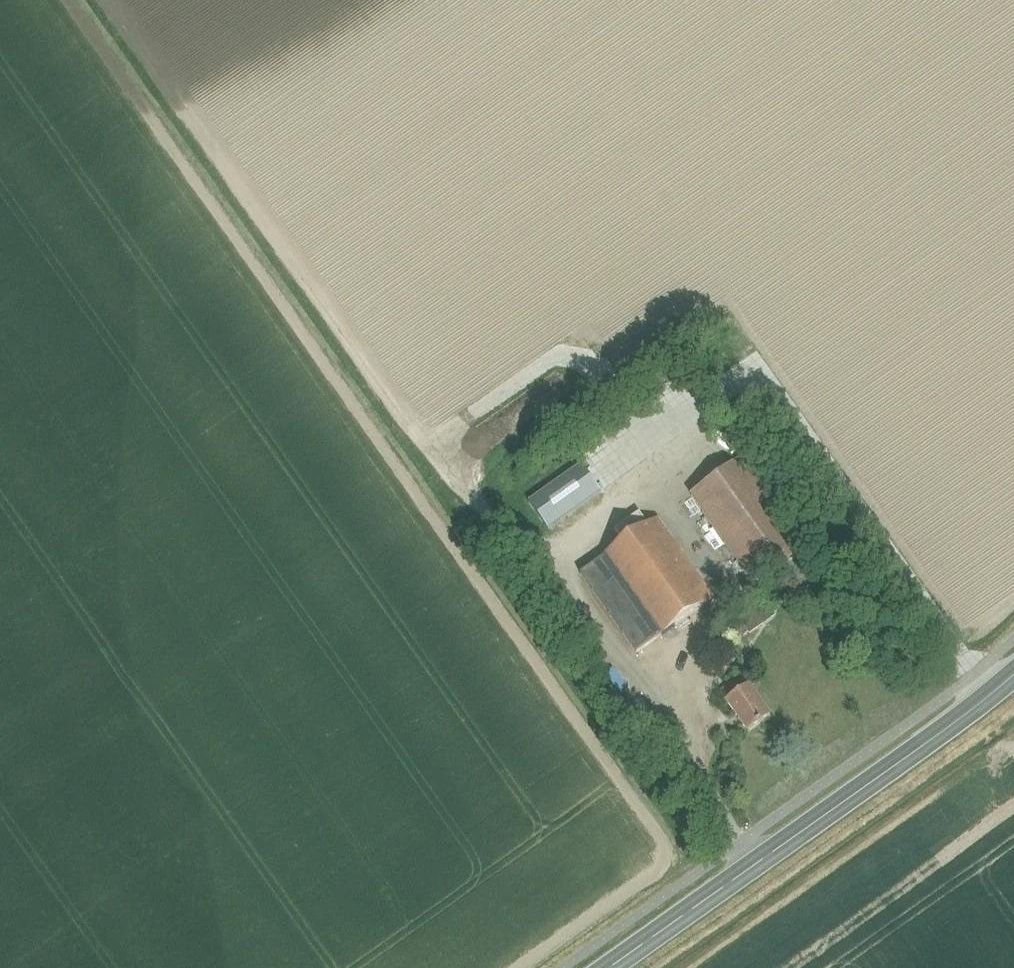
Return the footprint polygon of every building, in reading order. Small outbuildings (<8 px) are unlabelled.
[(744,457),(691,495),(754,584),(808,546),(744,457)] [(526,500),(546,528),(599,490),(580,461),(526,500)] [(580,574),(636,652),(713,597),(657,519),(580,574)] [(747,732),(770,716),(748,685),(742,689),(735,679),(719,690),(726,701),(747,732)]
